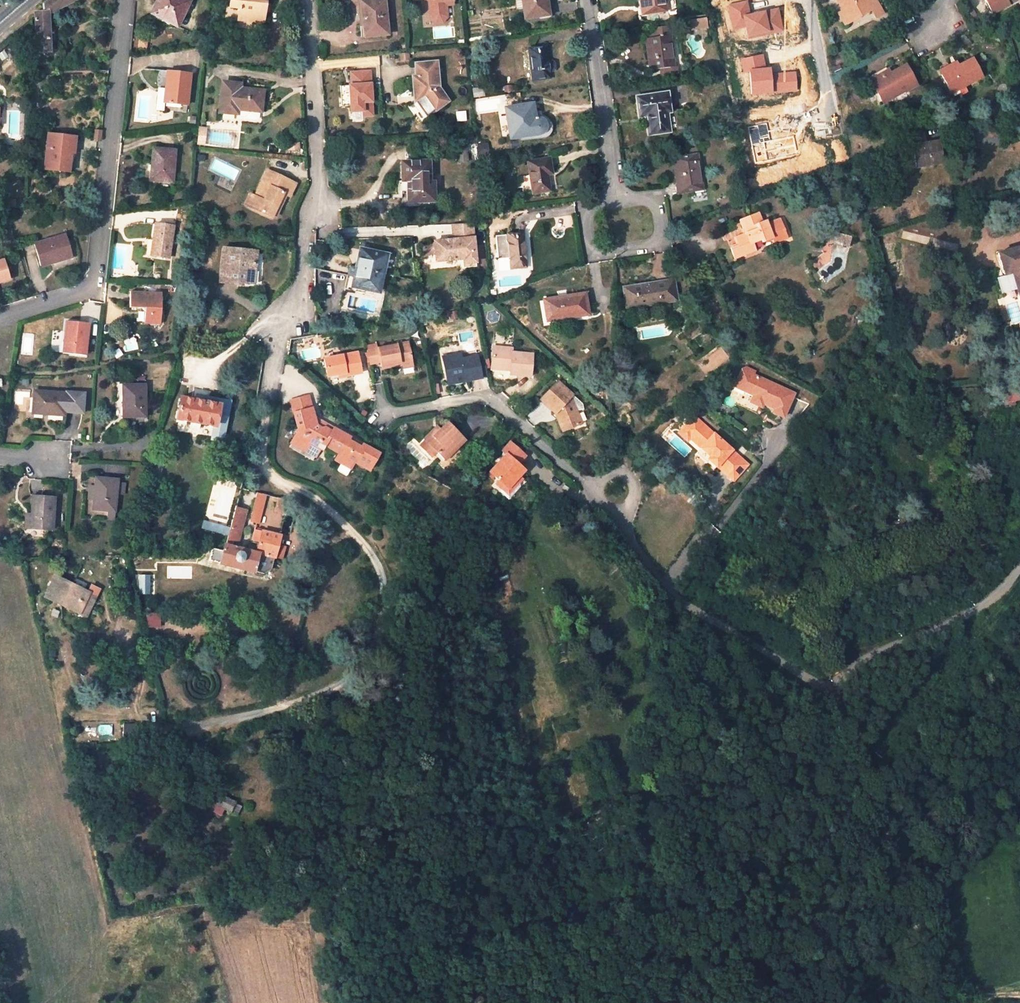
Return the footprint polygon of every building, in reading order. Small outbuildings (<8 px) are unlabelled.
[(37,52),(51,51),(49,15),(57,10),(76,1),(75,0),(50,0),(43,6),(43,12),(35,14),(37,52)] [(151,13),(164,20),(163,21),(170,25),(171,23),(177,27),(190,1),(188,0),(157,0),(151,13)] [(264,4),(266,4),(266,0),(231,0),(230,7),(240,8),(239,20),(263,23),(264,12),(263,12),(264,4)] [(363,3),(365,27),(364,28),(365,37),(388,34),(385,0),(363,3)] [(433,2),(429,2),(431,19),(436,23),(443,22),(448,17),(446,5),(446,1),(453,1),(453,0),(433,0),(433,2)] [(523,3),(526,18),(545,15),(543,0),(523,0),(523,3)] [(643,14),(667,11),(665,0),(641,0),(643,14)] [(727,5),(734,31),(746,27),(747,39),(784,30),(779,7),(751,13),(749,0),(746,0),(727,5)] [(844,11),(850,22),(872,10),(876,17),(883,12),(876,0),(837,0),(844,11)] [(993,13),(1014,1),(1014,0),(986,0),(993,13)] [(839,13),(845,25),(850,22),(844,11),(839,13)] [(688,19),(689,30),(707,28),(705,17),(688,19)] [(675,67),(670,36),(675,35),(673,26),(648,30),(649,39),(646,39),(651,71),(659,69),(675,67)] [(545,47),(530,49),(533,80),(549,78),(545,47)] [(763,54),(740,59),(743,72),(750,71),(767,67),(763,54)] [(982,77),(972,59),(958,66),(952,69),(950,65),(940,71),(951,93),(965,86),(982,77)] [(413,77),(415,102),(417,100),(428,115),(448,101),(438,87),(436,62),(416,64),(417,77),(413,77)] [(889,74),(883,77),(881,75),(870,80),(880,98),(889,94),(892,98),(905,91),(905,92),(917,86),(905,65),(889,74)] [(675,67),(659,69),(660,77),(679,75),(678,66),(675,67)] [(772,67),(750,71),(751,95),(774,93),(772,73),(772,67)] [(796,70),(772,73),(774,93),(797,91),(796,70)] [(351,115),(372,114),(370,71),(350,72),(350,84),(340,85),(341,105),(351,105),(351,115)] [(191,75),(168,72),(164,103),(187,105),(191,75)] [(241,85),(224,83),(220,112),(237,114),(237,117),(245,118),(247,120),(249,121),(254,121),(259,119),(259,111),(261,112),(263,91),(241,89),(241,85)] [(954,97),(967,91),(965,86),(951,93),(954,97)] [(669,112),(667,94),(638,98),(641,116),(646,115),(649,133),(669,130),(666,112),(669,112)] [(883,103),(892,98),(889,94),(880,98),(883,103)] [(532,104),(506,108),(511,137),(539,132),(540,132),(541,131),(542,130),(543,129),(544,128),(544,127),(544,126),(544,125),(544,123),(544,121),(542,120),(541,119),(539,118),(537,118),(535,118),(532,104)] [(767,123),(748,127),(756,164),(799,154),(794,136),(771,140),(767,123)] [(206,128),(200,128),(198,144),(204,145),(206,128)] [(909,133),(912,147),(916,167),(935,163),(934,158),(941,156),(938,142),(924,145),(922,131),(909,133)] [(66,137),(48,134),(44,170),(69,173),(71,154),(65,153),(66,137)] [(76,137),(66,137),(65,153),(71,154),(74,154),(76,137)] [(467,147),(458,148),(459,162),(468,161),(467,147)] [(169,150),(159,149),(159,150),(154,149),(151,180),(172,182),(175,151),(169,150)] [(697,155),(673,158),(679,193),(702,190),(697,155)] [(549,158),(528,162),(533,193),(550,191),(547,175),(552,174),(549,158)] [(403,163),(403,180),(398,181),(399,195),(405,194),(408,194),(409,202),(434,201),(433,183),(429,183),(428,162),(403,163)] [(257,198),(253,209),(272,218),(274,215),(278,206),(284,194),(290,197),(296,185),(268,171),(255,197),(257,198)] [(251,195),(246,205),(253,209),(257,198),(255,197),(251,195)] [(753,243),(761,240),(762,242),(773,238),(775,243),(787,238),(780,219),(767,224),(766,220),(762,222),(759,213),(740,220),(745,233),(735,237),(738,246),(731,248),(735,259),(755,251),(753,243)] [(215,224),(196,222),(195,229),(214,230),(215,224)] [(474,238),(473,223),(453,224),(454,240),(435,242),(435,246),(436,255),(436,261),(462,258),(461,239),(474,238)] [(156,224),(152,256),(169,258),(173,227),(156,224)] [(527,267),(523,233),(496,236),(498,259),(508,259),(509,269),(527,267)] [(845,235),(837,233),(834,242),(843,244),(845,235)] [(65,235),(35,245),(42,267),(72,257),(65,235)] [(849,248),(851,236),(845,235),(843,244),(842,246),(849,248)] [(461,239),(462,258),(463,268),(476,266),(474,238),(461,239)] [(424,257),(436,255),(435,246),(423,248),(424,257)] [(997,254),(1004,275),(1013,272),(1017,287),(1019,297),(1019,247),(997,254)] [(224,249),(220,284),(239,286),(239,284),(254,285),(256,263),(254,263),(255,252),(224,249)] [(379,292),(387,255),(360,249),(356,268),(349,266),(345,290),(364,293),(365,289),(379,292)] [(0,261),(0,282),(10,279),(4,260),(0,261)] [(997,277),(1001,292),(1017,287),(1013,272),(1004,275),(997,277)] [(673,280),(624,288),(628,307),(675,300),(673,280)] [(130,291),(130,308),(145,308),(145,324),(161,325),(162,292),(130,291)] [(544,300),(547,320),(587,314),(584,294),(544,300)] [(89,323),(66,321),(63,354),(86,356),(89,323)] [(704,323),(700,326),(704,332),(709,329),(704,323)] [(403,365),(412,363),(408,343),(367,351),(369,364),(380,362),(382,369),(403,365)] [(512,349),(493,347),(492,369),(509,371),(509,374),(530,376),(532,355),(512,353),(512,349)] [(331,376),(344,374),(344,377),(361,374),(357,353),(324,360),(328,377),(331,376)] [(460,354),(444,358),(446,369),(450,368),(453,383),(459,382),(461,378),(465,377),(466,381),(481,378),(477,357),(462,359),(460,354)] [(773,412),(784,417),(795,393),(753,375),(755,372),(746,368),(742,370),(736,384),(745,388),(744,391),(753,395),(764,400),(763,404),(775,409),(773,412)] [(541,400),(555,413),(557,411),(561,415),(558,418),(563,431),(581,424),(576,410),(582,409),(581,405),(557,383),(541,400)] [(144,385),(124,386),(124,417),(145,416),(144,385)] [(66,394),(34,391),(33,414),(65,416),(65,413),(66,394)] [(66,393),(66,394),(65,413),(83,414),(85,394),(66,393)] [(761,407),(763,404),(764,400),(753,395),(750,402),(761,407)] [(1003,399),(1004,404),(1019,399),(1019,395),(1003,399)] [(197,402),(180,399),(177,418),(226,427),(230,402),(198,396),(197,402)] [(308,396),(291,400),(294,413),(312,409),(308,396)] [(292,443),(316,456),(320,449),(323,450),(325,446),(339,453),(336,460),(351,468),(354,462),(369,471),(379,454),(363,445),(361,447),(348,441),(350,438),(334,428),(332,431),(325,427),(322,429),(317,425),(314,418),(312,409),(294,413),(299,430),(292,443)] [(717,466),(734,481),(748,465),(694,416),(681,430),(690,438),(700,447),(711,457),(708,459),(717,467),(717,466)] [(332,431),(334,428),(314,418),(317,425),(322,429),(325,427),(332,431)] [(447,460),(465,442),(447,425),(440,432),(437,435),(433,431),(425,439),(428,442),(438,452),(447,460)] [(688,441),(690,438),(681,430),(679,433),(688,441)] [(363,445),(350,438),(348,441),(361,447),(363,445)] [(423,447),(433,457),(438,452),(428,442),(423,447)] [(290,447),(314,460),(316,456),(292,443),(290,447)] [(506,454),(490,472),(499,480),(508,488),(520,475),(524,470),(517,464),(525,456),(510,443),(502,451),(506,454)] [(705,463),(708,459),(711,457),(700,447),(695,453),(705,463)] [(520,475),(508,488),(504,493),(509,496),(524,479),(520,475)] [(117,479),(96,478),(93,510),(107,511),(106,518),(114,519),(117,479)] [(508,488),(499,480),(495,485),(504,493),(508,488)] [(251,521),(259,523),(266,495),(258,493),(251,521)] [(54,498),(32,496),(31,512),(30,527),(52,529),(54,498)] [(276,511),(285,513),(288,501),(279,498),(276,511)] [(243,522),(246,510),(235,507),(232,519),(243,522)] [(233,541),(239,541),(243,522),(232,519),(225,545),(225,548),(224,551),(215,549),(213,548),(210,560),(264,574),(272,569),(275,557),(257,552),(232,546),(233,541)] [(280,536),(255,530),(252,541),(259,543),(257,552),(275,557),(278,544),(280,536)] [(283,559),(286,546),(278,544),(275,557),(283,559)] [(141,587),(149,576),(138,568),(130,579),(141,587)] [(55,601),(81,614),(85,605),(90,608),(99,590),(92,586),(89,593),(87,592),(86,595),(74,589),(75,586),(56,577),(47,595),(56,599),(55,601)] [(87,592),(75,586),(74,589),(86,595),(87,592)] [(420,592),(411,594),(414,606),(422,604),(420,592)] [(85,605),(81,614),(86,616),(90,608),(85,605)] [(123,723),(124,740),(135,740),(135,723),(123,723)] [(235,803),(219,794),(214,803),(231,812),(232,809),(235,803)] [(238,813),(242,806),(235,803),(232,809),(238,813)]
